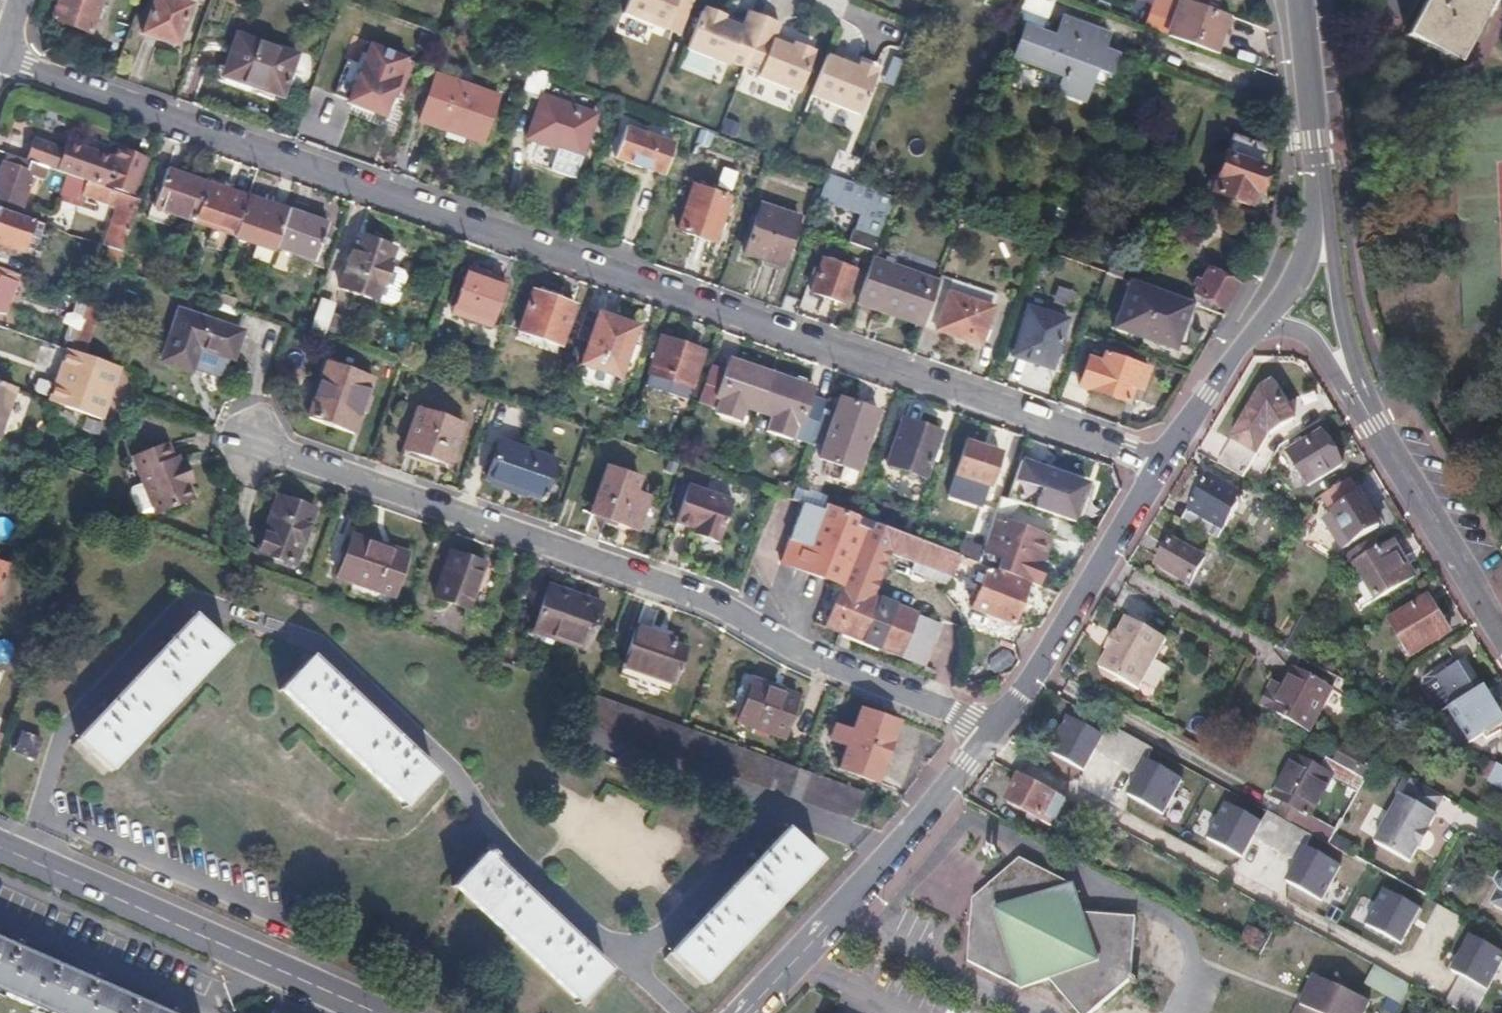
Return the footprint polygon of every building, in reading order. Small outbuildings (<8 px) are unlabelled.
[(51,18),(89,31),(100,0),(58,0),(51,18)] [(175,0),(152,0),(140,32),(173,44),(186,4),(175,0)] [(322,9),(334,13),(338,0),(325,0),(322,9)] [(342,0),(338,0),(334,13),(346,17),(351,3),(342,0)] [(622,15),(663,31),(670,16),(682,21),(691,0),(628,0),(622,15)] [(1017,18),(1041,27),(1051,1),(1050,0),(1024,0),(1017,18)] [(1164,35),(1209,51),(1223,14),(1183,0),(1153,0),(1150,9),(1171,16),(1164,35)] [(1406,35),(1454,61),(1486,0),(1425,0),(1406,35)] [(742,66),(762,16),(747,10),(742,22),(732,18),(730,22),(721,19),(723,14),(704,6),(702,11),(700,10),(685,47),(726,63),(727,60),(742,66)] [(730,22),(732,18),(723,14),(721,19),(730,22)] [(670,16),(663,31),(676,36),(682,21),(670,16)] [(778,22),(762,16),(742,66),(756,72),(755,75),(796,92),(811,55),(810,54),(812,49),(792,42),(790,46),(782,43),(783,38),(773,34),(778,22)] [(1050,37),(1020,27),(1009,56),(1058,76),(1052,89),(1077,99),(1089,70),(1102,75),(1110,55),(1097,50),(1102,37),(1058,19),(1050,37)] [(293,54),(234,34),(219,75),(278,95),(293,54)] [(792,42),(783,38),(782,43),(790,46),(792,42)] [(368,43),(358,65),(344,100),(343,101),(379,117),(390,88),(397,91),(410,60),(368,43)] [(841,61),(825,55),(809,94),(858,115),(874,75),(872,74),(874,70),(857,63),(855,67),(841,61)] [(857,63),(843,57),(841,61),(855,67),(857,63)] [(358,65),(344,59),(329,94),(344,100),(358,65)] [(535,69),(528,66),(520,89),(539,96),(547,73),(535,69)] [(493,99),(431,76),(416,119),(479,141),(493,99)] [(592,114),(539,96),(524,136),(577,156),(592,114)] [(669,144),(622,126),(611,156),(659,173),(669,144)] [(1267,147),(1230,133),(1222,155),(1259,169),(1267,147)] [(26,159),(28,160),(74,176),(101,185),(101,183),(131,194),(145,156),(114,145),(110,157),(65,141),(62,149),(33,139),(26,159)] [(26,159),(6,152),(3,163),(25,170),(28,160),(26,159)] [(1259,169),(1222,155),(1208,191),(1245,205),(1250,191),(1253,192),(1262,170),(1259,169)] [(3,163),(0,170),(0,198),(19,205),(30,172),(25,170),(3,163)] [(204,183),(164,169),(150,208),(190,222),(204,183)] [(845,180),(823,172),(818,187),(840,195),(845,180)] [(85,206),(88,196),(114,206),(108,222),(126,228),(137,198),(101,185),(74,176),(66,200),(85,206)] [(850,181),(845,180),(840,195),(861,203),(866,187),(850,181)] [(244,198),(204,183),(190,222),(231,236),(244,198)] [(725,198),(691,185),(675,229),(710,241),(725,198)] [(861,203),(818,187),(814,201),(857,215),(861,203)] [(866,187),(861,203),(857,215),(880,223),(890,196),(866,187)] [(284,212),(244,198),(231,236),(230,239),(270,253),(272,248),(284,212)] [(795,215),(758,202),(740,252),(777,265),(795,215)] [(0,209),(0,244),(20,251),(22,245),(31,220),(0,209)] [(324,226),(284,212),(272,248),(311,262),(324,226)] [(870,252),(880,223),(857,215),(847,244),(870,252)] [(42,224),(31,220),(22,245),(33,249),(42,224)] [(126,228),(108,222),(101,244),(107,246),(118,250),(126,228)] [(391,249),(355,236),(336,288),(372,301),(378,285),(381,286),(388,266),(385,264),(391,249)] [(118,250),(107,246),(102,261),(113,265),(118,250)] [(929,278),(868,256),(853,301),(887,313),(888,308),(914,318),(929,278)] [(850,270),(818,258),(806,290),(839,302),(850,270)] [(398,270),(388,266),(381,286),(378,285),(372,301),(386,305),(393,302),(401,276),(398,270)] [(502,282),(464,269),(449,313),(486,326),(502,282)] [(1234,286),(1206,269),(1192,293),(1220,309),(1234,286)] [(937,272),(935,280),(920,324),(976,344),(994,293),(937,272)] [(935,280),(929,278),(914,318),(888,308),(887,313),(920,324),(935,280)] [(1192,304),(1127,281),(1110,327),(1141,338),(1144,332),(1178,344),(1192,304)] [(570,306),(529,291),(514,331),(556,346),(570,306)] [(100,303),(87,298),(69,350),(82,354),(100,303)] [(243,328),(175,304),(155,360),(188,372),(197,349),(232,361),(243,328)] [(1062,319),(1024,306),(1008,354),(1046,367),(1062,319)] [(331,312),(315,307),(309,326),(324,331),(331,312)] [(633,328),(583,310),(572,339),(585,343),(577,365),(615,378),(633,328)] [(698,352),(658,337),(642,385),(681,399),(698,352)] [(69,350),(66,349),(46,401),(99,419),(118,367),(82,354),(69,350)] [(1097,362),(1084,358),(1075,383),(1123,401),(1129,384),(1136,366),(1100,353),(1097,362)] [(731,361),(724,359),(721,367),(728,369),(731,361)] [(368,375),(326,360),(306,417),(348,432),(368,375)] [(721,367),(709,363),(698,392),(755,412),(767,374),(731,361),(728,369),(721,367)] [(1144,369),(1136,366),(1129,384),(1137,387),(1144,369)] [(787,381),(767,374),(755,412),(797,427),(792,440),(807,445),(822,403),(808,398),(801,396),(804,388),(802,387),(800,381),(792,378),(787,381)] [(1271,382),(1258,391),(1230,437),(1234,440),(1226,452),(1249,465),(1268,432),(1293,416),(1271,382)] [(0,385),(0,424),(13,389),(0,385)] [(804,387),(804,388),(801,396),(808,398),(811,389),(804,387)] [(874,411),(836,398),(816,459),(840,467),(853,472),(874,411)] [(459,420),(417,406),(401,449),(444,464),(459,420)] [(80,430),(97,435),(100,423),(84,418),(80,430)] [(936,433),(898,420),(883,465),(920,478),(936,433)] [(1322,434),(1289,453),(1309,485),(1340,465),(1322,434)] [(552,458),(496,438),(482,476),(515,487),(517,482),(525,485),(523,490),(539,496),(552,458)] [(162,442),(127,455),(150,513),(190,497),(184,483),(177,465),(171,468),(167,456),(162,442)] [(996,454),(964,442),(952,473),(984,485),(996,454)] [(174,454),(167,456),(171,468),(177,465),(184,483),(191,480),(181,457),(175,459),(174,454)] [(1003,498),(1070,521),(1083,484),(1015,460),(1003,498)] [(635,475),(606,464),(590,509),(631,524),(643,491),(631,487),(635,475)] [(836,480),(849,484),(853,472),(840,467),(836,480)] [(1241,496),(1206,476),(1188,507),(1223,527),(1241,496)] [(1348,479),(1322,495),(1336,518),(1327,524),(1342,548),(1376,525),(1348,479)] [(728,500),(684,485),(671,523),(690,529),(697,531),(695,536),(714,542),(728,500)] [(310,508),(275,496),(255,554),(289,566),(310,508)] [(994,506),(982,501),(961,557),(974,562),(981,541),(989,519),(994,506)] [(818,509),(799,503),(777,560),(838,584),(821,627),(919,666),(936,623),(867,596),(884,552),(909,562),(921,566),(947,576),(955,555),(821,504),(818,509)] [(989,519),(981,541),(1000,547),(993,570),(1030,584),(1037,564),(1032,562),(1043,534),(1009,521),(1008,525),(989,519)] [(402,555),(349,536),(335,576),(388,595),(402,555)] [(1205,557),(1171,539),(1156,565),(1190,583),(1205,557)] [(1351,568),(1355,566),(1376,600),(1414,575),(1394,541),(1381,549),(1374,539),(1348,555),(1346,560),(1351,568)] [(1000,547),(981,541),(974,562),(993,570),(1000,547)] [(479,562),(447,551),(431,597),(464,608),(479,562)] [(0,562),(0,589),(8,565),(0,562)] [(921,566),(909,562),(906,568),(919,573),(921,566)] [(1023,584),(983,568),(968,608),(1008,623),(1023,584)] [(599,605),(546,586),(531,630),(584,649),(599,605)] [(1427,597),(1389,620),(1410,653),(1447,630),(1427,597)] [(224,643),(193,613),(76,738),(107,767),(224,643)] [(1132,619),(1124,635),(1114,653),(1106,670),(1109,671),(1110,676),(1118,681),(1124,679),(1144,689),(1171,639),(1132,619)] [(669,639),(631,626),(618,665),(668,682),(680,648),(667,644),(669,639)] [(1124,635),(1119,632),(1109,650),(1114,653),(1124,635)] [(309,656),(279,686),(402,803),(431,772),(309,656)] [(1463,657),(1436,674),(1454,703),(1482,686),(1463,657)] [(618,665),(615,672),(665,691),(668,682),(618,665)] [(1334,687),(1293,666),(1268,713),(1308,734),(1334,687)] [(794,695),(750,678),(736,718),(781,734),(794,695)] [(1448,707),(1469,740),(1501,719),(1501,717),(1482,686),(1454,703),(1448,707)] [(595,694),(584,722),(852,817),(862,790),(797,767),(681,725),(595,694)] [(832,724),(827,738),(845,745),(837,766),(874,780),(895,722),(857,709),(849,730),(832,724)] [(1087,773),(1106,738),(1068,717),(1048,752),(1087,773)] [(39,739),(19,732),(12,751),(32,758),(39,739)] [(76,738),(70,744),(101,773),(107,767),(76,738)] [(1342,744),(1331,763),(1359,778),(1369,759),(1342,744)] [(1334,773),(1296,753),(1273,793),(1300,807),(1312,814),(1334,773)] [(1183,780),(1148,761),(1129,795),(1164,814),(1183,780)] [(1495,763),(1488,778),(1501,786),(1501,767),(1495,763)] [(1016,786),(985,770),(964,797),(1000,816),(1008,801),(1016,786)] [(438,779),(431,772),(402,803),(409,809),(438,779)] [(1022,775),(1016,786),(1008,801),(1043,819),(1047,813),(1057,818),(1064,804),(1067,799),(1022,775)] [(1401,796),(1398,795),(1373,842),(1408,861),(1433,813),(1431,812),(1440,794),(1410,778),(1401,796)] [(1067,799),(1064,804),(1087,816),(1089,811),(1067,799)] [(1265,822),(1226,801),(1206,838),(1246,859),(1265,822)] [(1300,807),(1292,822),(1328,842),(1337,827),(1312,814),(1300,807)] [(1057,818),(1047,813),(1043,819),(1053,824),(1057,818)] [(817,856),(785,826),(670,950),(701,980),(817,856)] [(1344,868),(1309,847),(1288,882),(1323,903),(1344,868)] [(492,854),(487,849),(483,854),(488,858),(492,854)] [(451,883),(456,887),(577,1000),(604,969),(488,858),(483,854),(481,851),(451,883)] [(972,920),(968,960),(1026,990),(1045,991),(1075,1012),(1091,1012),(1128,982),(1135,985),(1138,981),(1130,977),(1136,918),(1089,917),(1076,885),(1023,857),(993,882),(1000,892),(984,919),(972,920)] [(1500,890),(1493,903),(1501,908),(1501,886),(1500,890)] [(1424,911),(1384,889),(1364,925),(1404,947),(1424,911)] [(1472,936),(1453,971),(1491,991),(1501,971),(1501,952),(1472,936)] [(0,945),(0,995),(40,1012),(155,1012),(0,945)] [(670,950),(663,957),(696,986),(701,980),(670,950)] [(1412,984),(1376,964),(1366,983),(1402,1002),(1412,984)] [(611,976),(604,969),(577,1000),(583,1006),(611,976)] [(1315,976),(1297,1012),(1364,1012),(1370,1001),(1315,976)]
